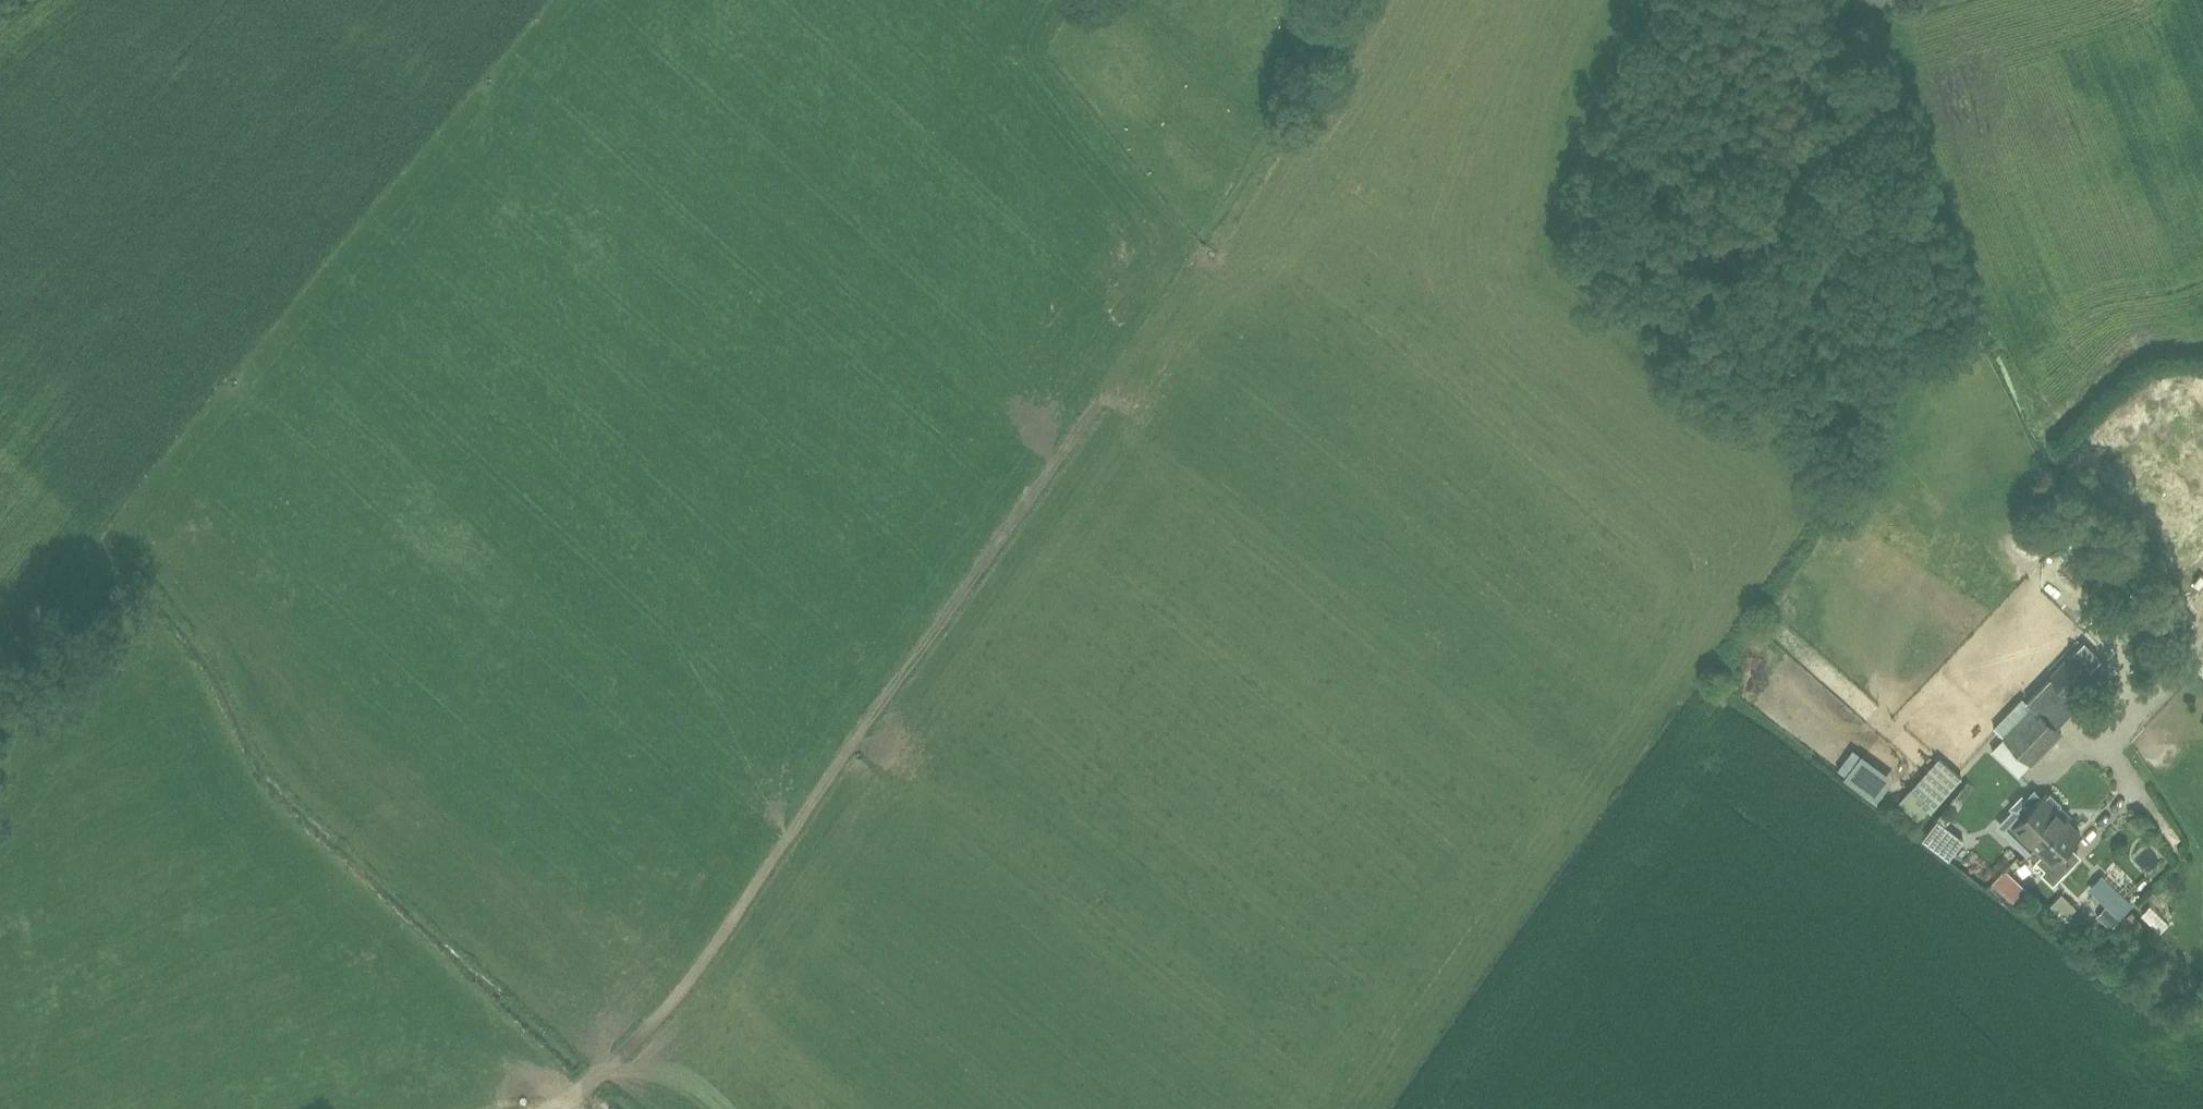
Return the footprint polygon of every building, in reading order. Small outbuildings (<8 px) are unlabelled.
[(2082,701),(2071,691),(2093,669),(2092,667),(2074,650),(2027,700),(2035,708),(2038,704),(2059,726),(2082,701)] [(2038,704),(2035,708),(2007,735),(2033,761),(2064,731),(2059,726),(2038,704)] [(1933,813),(1965,778),(1942,757),(1899,804),(1919,822),(1930,810),(1933,813)] [(2030,853),(2037,845),(2046,836),(2052,835),(2055,832),(2049,826),(2049,820),(2061,808),(2035,783),(2025,794),(2022,791),(2009,805),(2012,808),(1998,822),(2030,853)] [(2046,836),(2037,845),(2044,852),(2037,860),(2045,869),(2042,873),(2054,884),(2067,871),(2055,860),(2081,834),(2058,812),(2061,809),(2061,808),(2049,820),(2049,826),(2055,832),(2052,835),(2046,836)] [(2013,907),(2028,894),(2009,873),(1995,886),(2013,907)] [(2101,873),(2089,886),(2115,912),(2128,899),(2101,873)]
